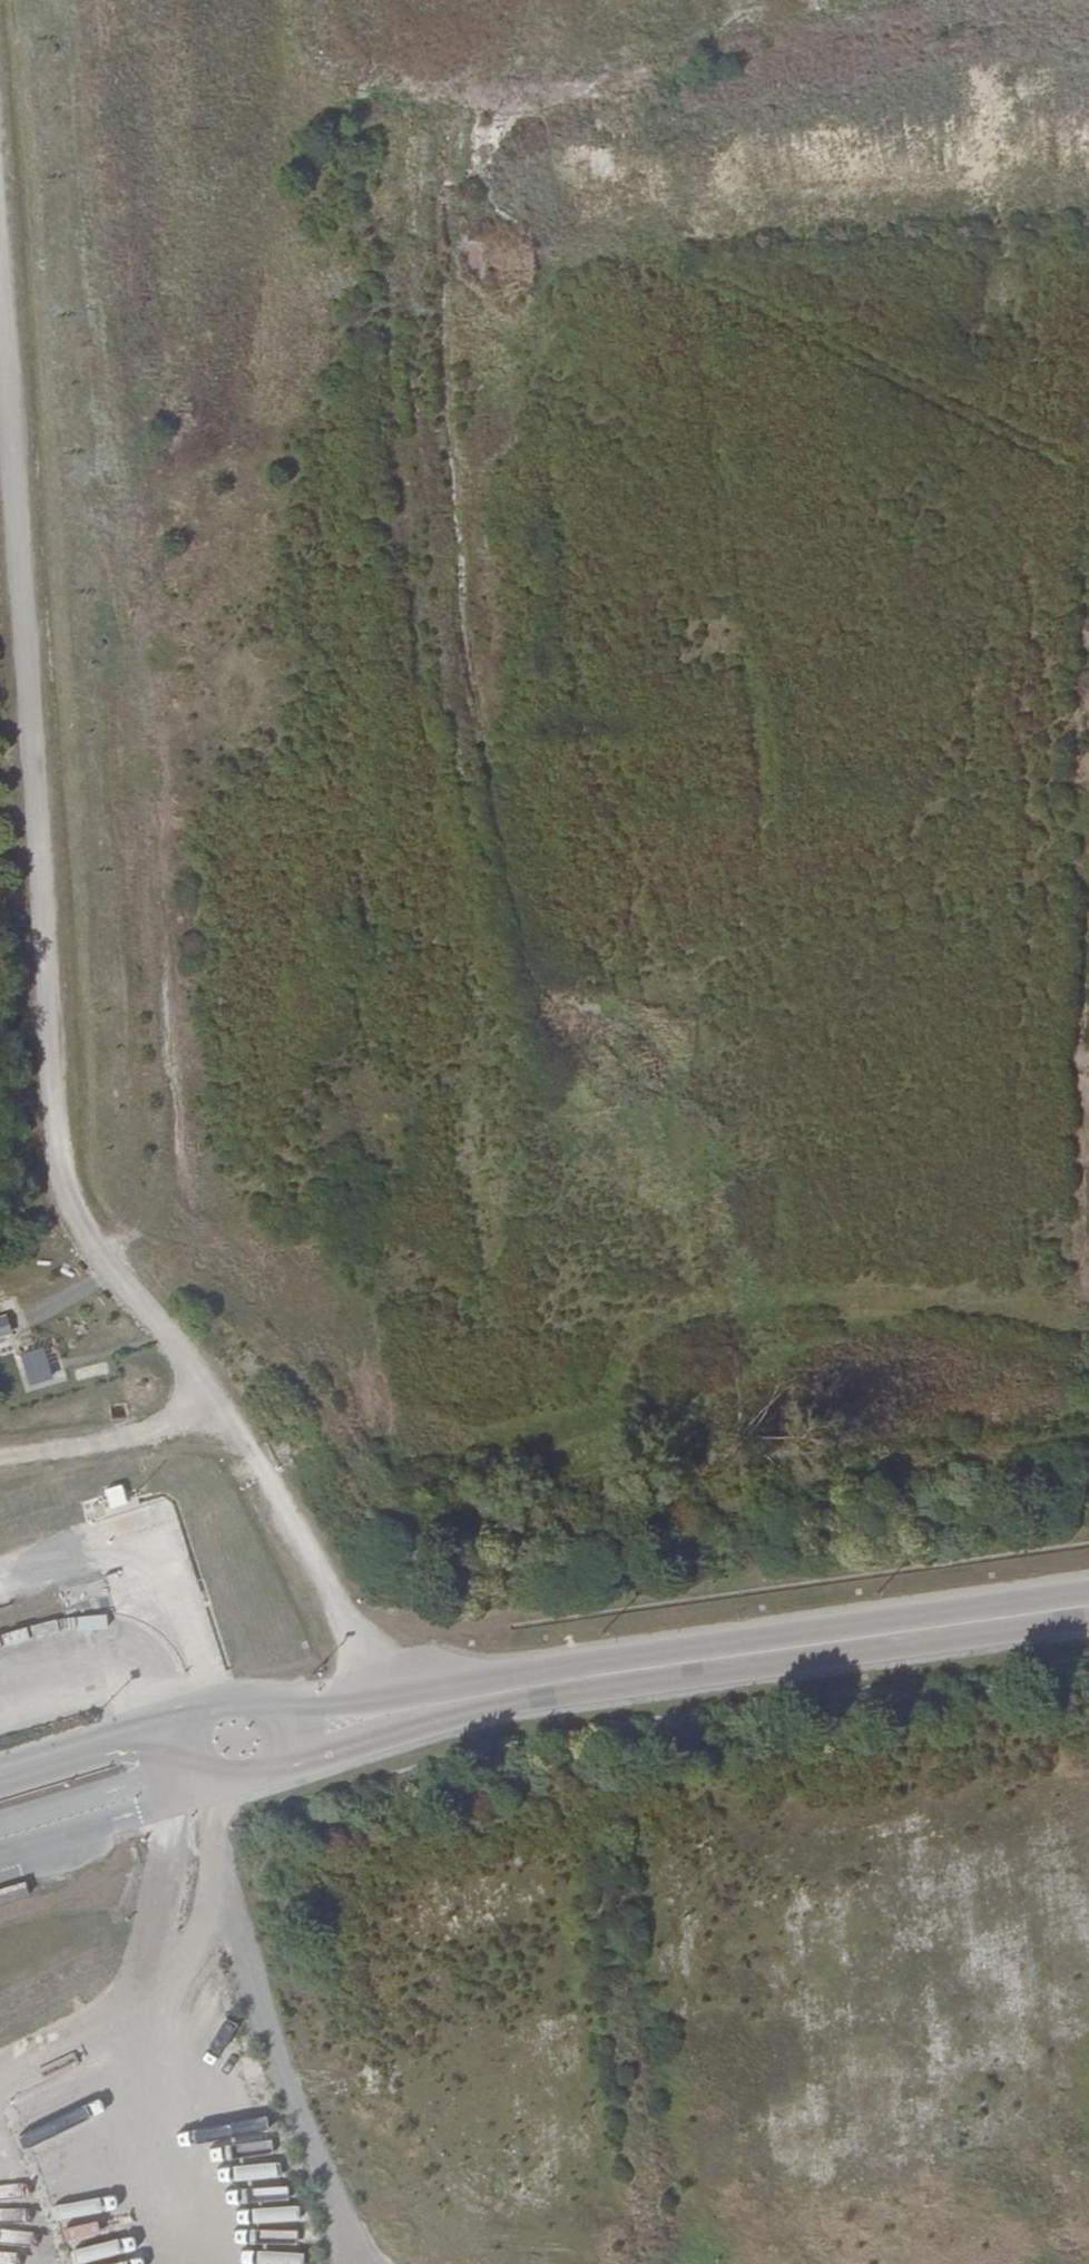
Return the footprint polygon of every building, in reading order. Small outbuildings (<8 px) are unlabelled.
[(0,1315),(0,1337),(15,1331),(7,1312),(0,1315)] [(24,1389),(58,1382),(49,1340),(15,1347),(24,1389)] [(123,1483),(103,1490),(109,1508),(129,1502),(123,1483)]
